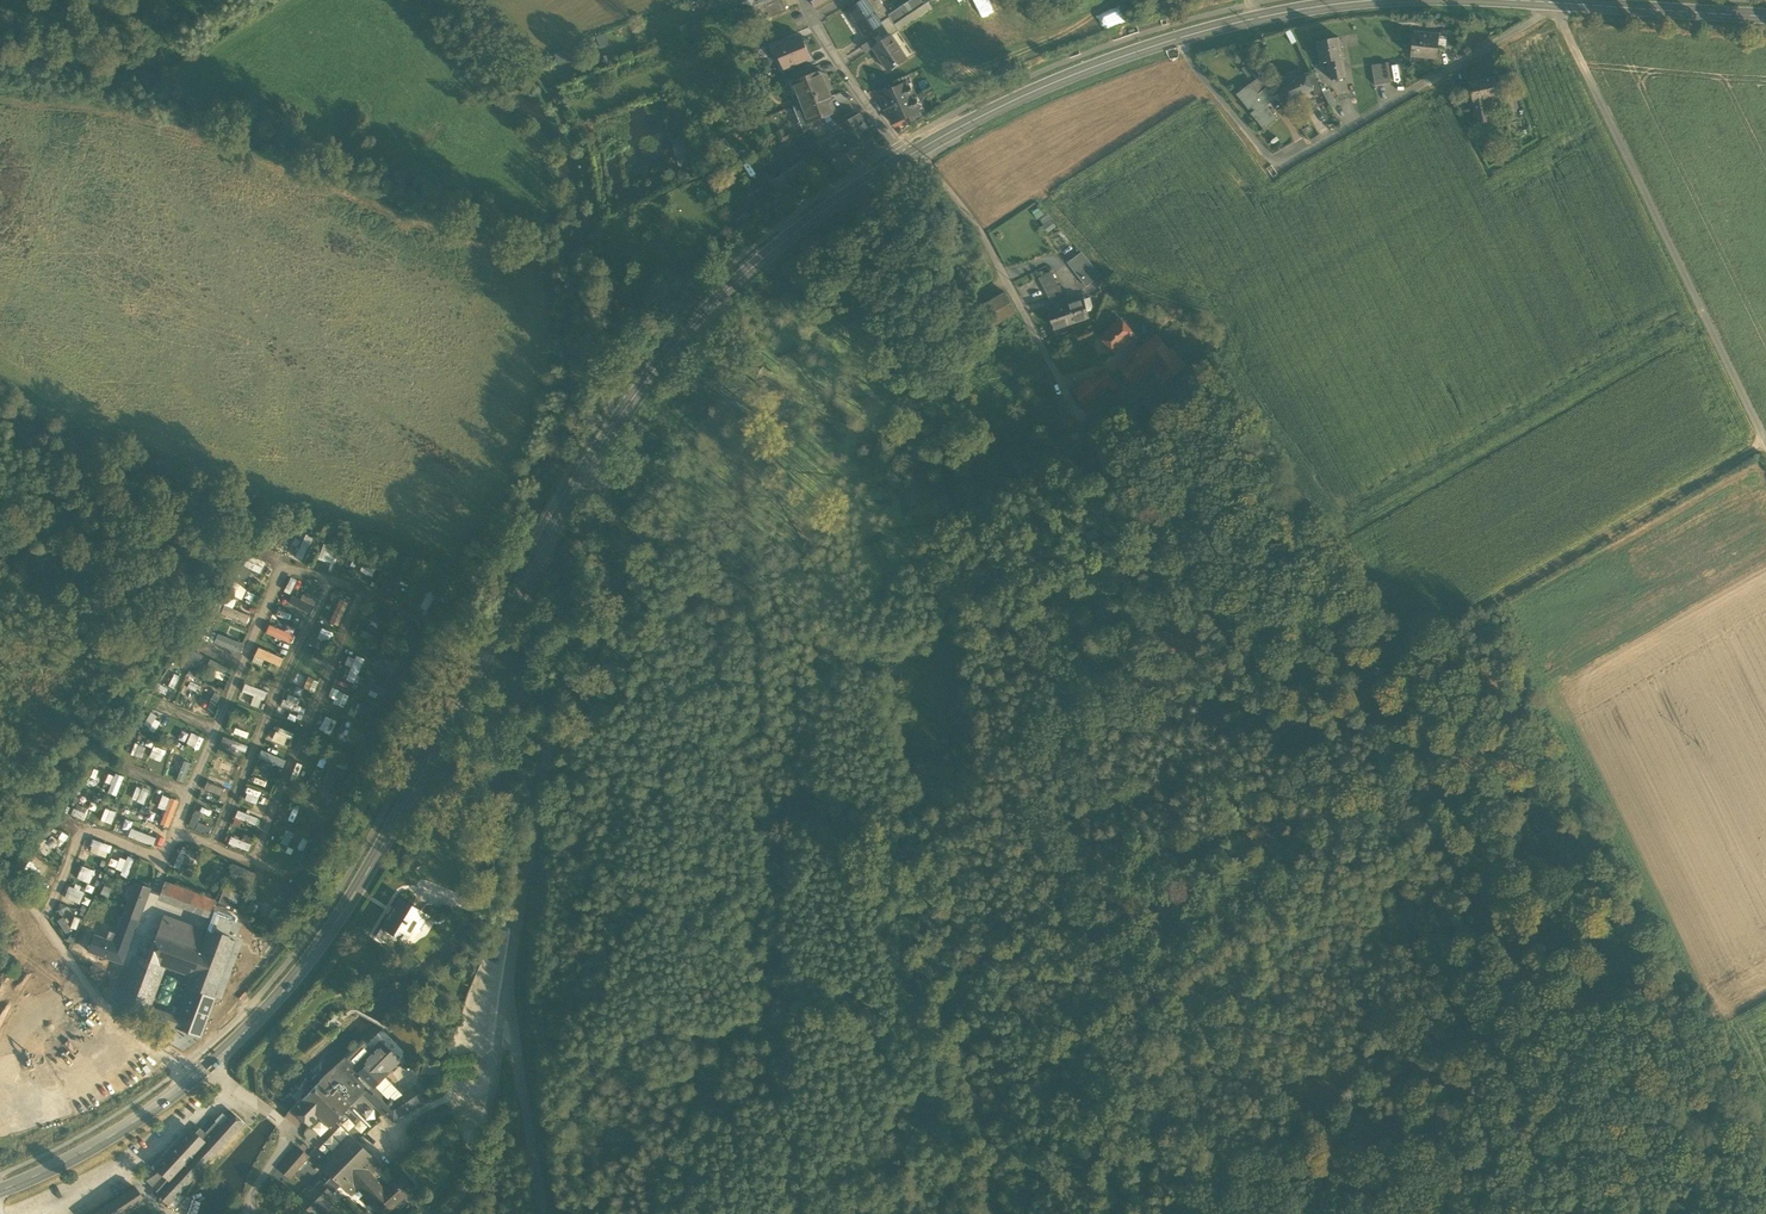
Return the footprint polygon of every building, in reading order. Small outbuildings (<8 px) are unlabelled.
[(708,9),(715,6),(713,0),(704,0),(708,9)] [(783,0),(760,0),(761,3),(767,1),(772,14),(787,9),(783,0)] [(866,35),(882,25),(881,24),(865,0),(863,0),(849,9),(866,35)] [(881,24),(883,23),(891,18),(889,15),(880,0),(873,0),(865,0),(881,24)] [(909,14),(916,9),(924,4),(921,0),(911,0),(903,5),(909,14)] [(924,4),(916,9),(909,14),(895,24),(887,29),(891,36),(899,31),(932,9),(927,2),(924,4)] [(891,18),(895,24),(909,14),(903,5),(889,15),(891,18)] [(883,23),(887,29),(895,24),(891,18),(883,23)] [(922,30),(915,19),(882,41),(884,44),(877,49),(875,46),(859,57),(875,81),(891,70),(890,68),(897,63),(898,66),(915,55),(905,41),(922,30)] [(687,24),(678,26),(680,34),(689,33),(687,24)] [(1411,56),(1423,57),(1424,55),(1438,56),(1439,46),(1440,35),(1413,32),(1411,56)] [(1446,46),(1453,47),(1454,34),(1447,33),(1447,35),(1446,46)] [(606,35),(596,39),(600,49),(610,44),(606,35)] [(1439,46),(1446,46),(1447,35),(1440,35),(1439,46)] [(776,47),(784,67),(810,56),(803,37),(794,41),(794,40),(776,47)] [(1328,62),(1331,79),(1346,77),(1340,46),(1343,45),(1341,39),(1339,39),(1339,37),(1317,41),(1321,63),(1328,62)] [(862,46),(867,53),(875,47),(874,47),(878,44),(874,38),(862,46)] [(567,51),(554,56),(558,65),(570,60),(567,51)] [(1391,83),(1388,63),(1372,65),(1375,85),(1391,83)] [(792,76),(794,83),(813,75),(810,68),(792,76)] [(1281,83),(1290,103),(1302,98),(1301,95),(1312,90),(1313,89),(1307,77),(1305,72),(1281,83)] [(813,75),(794,83),(802,102),(828,91),(830,91),(831,88),(825,75),(819,73),(813,75)] [(1313,89),(1312,90),(1315,95),(1323,92),(1314,73),(1307,77),(1313,89)] [(893,81),(896,88),(908,82),(908,83),(912,82),(908,74),(893,81)] [(800,103),(802,102),(794,83),(792,76),(785,78),(796,104),(800,103)] [(1250,84),(1258,94),(1260,92),(1268,87),(1260,76),(1250,84)] [(1469,82),(1473,103),(1486,100),(1499,97),(1495,76),(1469,82)] [(880,95),(886,109),(914,96),(908,83),(908,82),(896,88),(880,95)] [(914,96),(917,95),(912,82),(908,83),(914,96)] [(1255,113),(1266,127),(1276,119),(1264,105),(1268,102),(1260,92),(1258,94),(1250,84),(1237,94),(1252,112),(1251,114),(1252,115),(1255,113)] [(1268,102),(1270,104),(1277,99),(1268,87),(1260,92),(1268,102)] [(1336,101),(1329,88),(1323,92),(1330,104),(1336,101)] [(802,102),(800,103),(807,122),(824,116),(832,112),(829,104),(831,98),(828,91),(802,102)] [(1501,96),(1505,115),(1514,113),(1510,94),(1501,96)] [(917,95),(914,96),(920,109),(923,108),(917,95)] [(920,109),(914,96),(886,109),(892,122),(908,115),(920,110),(920,109)] [(827,122),(839,117),(831,98),(829,104),(832,112),(824,116),(827,122)] [(1490,120),(1486,100),(1473,103),(1477,123),(1490,120)] [(801,125),(807,122),(800,103),(796,104),(793,106),(801,125)] [(908,115),(912,124),(926,114),(923,108),(920,109),(920,110),(908,115)] [(827,122),(833,133),(841,128),(840,127),(854,119),(850,113),(839,117),(827,122)] [(807,122),(810,129),(827,122),(824,116),(807,122)] [(837,160),(842,169),(879,148),(861,116),(854,120),(854,119),(840,127),(841,128),(847,139),(842,142),(844,144),(832,151),(836,158),(835,159),(836,161),(837,160)] [(807,122),(801,125),(804,132),(810,129),(807,122)] [(783,129),(777,131),(781,142),(794,136),(792,130),(785,133),(783,129)] [(688,138),(673,140),(676,157),(677,157),(687,155),(690,154),(688,138)] [(687,155),(677,157),(678,166),(688,164),(687,155)] [(768,164),(763,155),(755,160),(760,168),(768,164)] [(802,163),(783,174),(787,181),(807,169),(802,163)] [(787,181),(783,174),(769,182),(781,201),(794,193),(787,181)] [(1048,230),(1056,226),(1049,214),(1042,218),(1048,230)] [(1092,275),(1095,278),(1101,274),(1081,251),(1076,255),(1082,262),(1092,275)] [(1068,262),(1073,269),(1082,262),(1076,255),(1068,262)] [(1092,275),(1082,262),(1073,269),(1083,282),(1092,275)] [(1039,278),(1046,290),(1058,285),(1051,271),(1039,278)] [(1095,278),(1092,275),(1083,282),(1086,285),(1087,286),(1095,279),(1095,278)] [(1060,285),(1058,285),(1046,290),(1050,297),(1062,293),(1060,285)] [(980,307),(990,326),(1006,317),(1017,311),(1007,293),(980,307)] [(1083,298),(1066,305),(1071,323),(1090,317),(1083,298)] [(1055,329),(1071,323),(1066,305),(1049,310),(1055,329)] [(1100,336),(1116,354),(1136,335),(1121,318),(1100,336)] [(1163,373),(1179,360),(1158,334),(1142,347),(1158,366),(1163,373)] [(1119,366),(1134,385),(1158,366),(1142,347),(1119,366)] [(1106,370),(1091,381),(1100,393),(1115,381),(1106,370)] [(1101,394),(1100,393),(1091,381),(1076,392),(1085,405),(1101,394)] [(302,559),(313,535),(305,532),(295,555),(302,559)] [(319,557),(334,564),(340,549),(325,543),(319,557)] [(343,552),(339,564),(351,569),(355,556),(343,552)] [(259,571),(264,561),(250,555),(245,565),(259,571)] [(359,570),(372,575),(377,564),(363,559),(359,570)] [(391,590),(397,573),(388,570),(382,587),(391,590)] [(428,610),(434,592),(428,589),(421,607),(428,610)] [(289,603),(312,612),(317,599),(302,594),(301,598),(292,595),(289,603)] [(225,605),(222,613),(247,622),(250,615),(225,605)] [(370,619),(381,623),(386,610),(375,606),(370,619)] [(318,637),(329,640),(331,630),(321,627),(318,637)] [(239,652),(247,633),(234,628),(227,647),(239,652)] [(280,666),(284,657),(258,646),(254,655),(280,666)] [(191,648),(185,660),(197,667),(203,654),(191,648)] [(345,678),(354,682),(365,657),(356,654),(345,678)] [(371,667),(393,676),(398,666),(376,657),(371,667)] [(210,658),(207,665),(216,669),(214,675),(224,680),(230,667),(210,658)] [(168,668),(161,680),(171,686),(178,675),(168,668)] [(378,691),(384,694),(386,688),(375,682),(377,678),(369,674),(364,684),(371,687),(368,694),(375,697),(378,691)] [(194,698),(200,686),(187,680),(181,692),(194,698)] [(259,707),(265,689),(244,682),(242,690),(253,694),(250,704),(259,707)] [(293,692),(300,695),(303,687),(295,684),(293,692)] [(212,714),(221,693),(214,690),(205,710),(212,714)] [(343,706),(348,695),(334,690),(330,701),(343,706)] [(304,706),(298,705),(300,696),(284,693),(281,712),(303,715),(304,706)] [(359,704),(358,711),(374,715),(375,707),(359,704)] [(155,717),(157,715),(151,711),(143,723),(154,731),(161,721),(155,717)] [(318,731),(330,735),(336,719),(325,715),(318,731)] [(233,727),(232,733),(247,736),(248,730),(233,727)] [(293,738),(294,730),(276,727),(273,741),(285,743),(286,737),(293,738)] [(185,741),(189,731),(182,728),(178,738),(185,741)] [(190,731),(186,744),(199,749),(203,736),(190,731)] [(141,758),(145,745),(135,741),(131,754),(141,758)] [(235,742),(234,747),(245,750),(247,745),(235,742)] [(153,744),(148,756),(160,761),(165,749),(153,744)] [(262,749),(258,756),(283,766),(286,759),(262,749)] [(184,776),(189,769),(173,754),(167,761),(184,776)] [(216,759),(213,771),(230,775),(233,763),(216,759)] [(325,802),(340,770),(327,764),(313,796),(325,802)] [(115,772),(108,792),(116,795),(124,775),(115,772)] [(221,792),(219,799),(225,801),(228,788),(206,782),(204,788),(221,792)] [(144,803),(150,790),(138,785),(132,798),(144,803)] [(248,786),(244,799),(256,803),(261,791),(248,786)] [(161,797),(171,800),(173,795),(163,791),(161,797)] [(165,813),(172,815),(175,803),(168,801),(165,813)] [(71,813),(83,818),(88,807),(75,802),(71,813)] [(210,832),(212,826),(205,824),(209,810),(194,806),(188,826),(210,832)] [(112,824),(116,811),(106,807),(101,820),(112,824)] [(255,824),(257,816),(237,809),(233,823),(244,827),(246,821),(255,824)] [(135,823),(138,816),(127,811),(124,818),(135,823)] [(161,831),(165,833),(167,827),(148,820),(143,834),(158,839),(161,831)] [(121,830),(127,833),(131,823),(124,821),(121,830)] [(288,844),(292,831),(285,829),(282,842),(288,844)] [(58,851),(64,842),(51,832),(39,849),(46,854),(51,847),(58,851)] [(248,849),(251,842),(231,835),(228,843),(248,849)] [(302,837),(298,846),(303,849),(308,839),(302,837)] [(89,850),(108,857),(112,845),(93,838),(89,850)] [(173,865),(179,868),(183,861),(192,866),(199,853),(182,845),(173,865)] [(285,866),(289,855),(276,850),(272,860),(285,866)] [(407,850),(402,858),(408,861),(413,853),(407,850)] [(120,856),(116,867),(122,870),(120,874),(127,877),(135,858),(128,855),(126,859),(120,856)] [(76,877),(89,882),(95,870),(81,864),(76,877)] [(291,900),(297,887),(284,881),(278,894),(291,900)] [(164,882),(160,893),(171,897),(175,886),(164,882)] [(65,898),(80,902),(84,888),(68,884),(65,898)] [(135,884),(116,934),(111,947),(126,952),(149,889),(135,884)] [(215,900),(175,886),(171,897),(160,893),(158,899),(208,918),(215,900)] [(232,911),(240,893),(224,886),(217,904),(232,911)] [(84,894),(80,902),(87,905),(91,897),(84,894)] [(382,927),(404,941),(413,927),(419,931),(428,917),(399,899),(382,927)] [(212,914),(206,930),(227,938),(233,921),(212,914)] [(179,972),(189,976),(206,931),(163,915),(147,959),(162,965),(163,962),(180,968),(179,972)] [(189,976),(190,976),(218,986),(235,941),(227,938),(206,930),(206,931),(189,976)] [(122,963),(126,952),(111,947),(116,934),(110,931),(107,940),(94,936),(89,951),(122,963)] [(147,1006),(162,965),(147,959),(137,956),(118,1007),(143,1016),(147,1006)] [(212,1003),(218,986),(190,976),(183,994),(188,995),(212,1004),(212,1003)] [(171,1026),(199,1037),(212,1004),(188,995),(183,994),(175,1016),(171,1026)] [(166,1013),(147,1006),(143,1016),(163,1023),(166,1013)] [(175,1016),(166,1013),(163,1023),(171,1026),(175,1016)] [(25,1029),(35,1023),(31,1015),(20,1021),(25,1029)] [(380,1042),(371,1051),(363,1043),(347,1059),(372,1084),(374,1086),(384,1076),(390,1070),(389,1070),(398,1061),(380,1042)] [(350,1105),(364,1092),(372,1084),(347,1059),(345,1057),(323,1078),(350,1105)] [(402,1094),(384,1076),(374,1086),(374,1087),(377,1090),(389,1102),(395,1098),(402,1094)] [(329,1127),(350,1105),(323,1078),(301,1100),(318,1116),(329,1127)] [(374,1086),(372,1084),(364,1092),(366,1094),(374,1086)] [(366,1094),(370,1098),(377,1090),(374,1087),(374,1086),(366,1094)] [(395,1098),(405,1112),(412,1108),(423,1100),(414,1086),(402,1094),(395,1098)] [(389,1102),(377,1090),(370,1098),(378,1106),(378,1107),(392,1121),(405,1113),(405,1112),(395,1098),(389,1102)] [(309,1126),(318,1116),(301,1100),(292,1110),(309,1126)] [(178,1171),(189,1182),(243,1123),(232,1113),(227,1118),(220,1126),(204,1143),(178,1171)] [(215,1122),(220,1126),(227,1118),(222,1113),(215,1121),(215,1122)] [(200,1128),(195,1134),(204,1143),(220,1126),(215,1122),(205,1133),(200,1128)] [(155,1168),(159,1171),(163,1174),(165,1176),(170,1180),(178,1171),(204,1143),(195,1134),(190,1130),(155,1168)] [(333,1177),(341,1185),(368,1157),(369,1156),(352,1139),(324,1168),(333,1177)] [(283,1165),(291,1173),(307,1155),(299,1148),(283,1165)] [(368,1157),(341,1185),(342,1186),(351,1195),(358,1188),(371,1175),(378,1167),(368,1157)] [(301,1168),(317,1179),(323,1172),(307,1160),(301,1168)] [(161,1177),(163,1174),(159,1171),(145,1180),(152,1186),(161,1177)] [(161,1198),(168,1205),(179,1193),(189,1182),(178,1171),(170,1180),(165,1176),(163,1174),(161,1177),(163,1179),(154,1188),(156,1190),(159,1193),(157,1195),(160,1197),(159,1198),(160,1199),(161,1198)] [(382,1213),(386,1213),(413,1190),(401,1176),(385,1191),(371,1175),(358,1188),(382,1213)] [(342,1186),(341,1185),(333,1177),(324,1186),(321,1183),(311,1193),(307,1190),(297,1200),(311,1213),(314,1213),(316,1212),(318,1213),(322,1213),(331,1205),(327,1200),(342,1186)] [(124,1213),(143,1201),(142,1198),(135,1187),(109,1204),(94,1213),(123,1213),(124,1213)] [(150,1196),(153,1199),(157,1195),(159,1193),(156,1190),(150,1196)] [(179,1193),(168,1205),(173,1209),(184,1198),(179,1193)]
